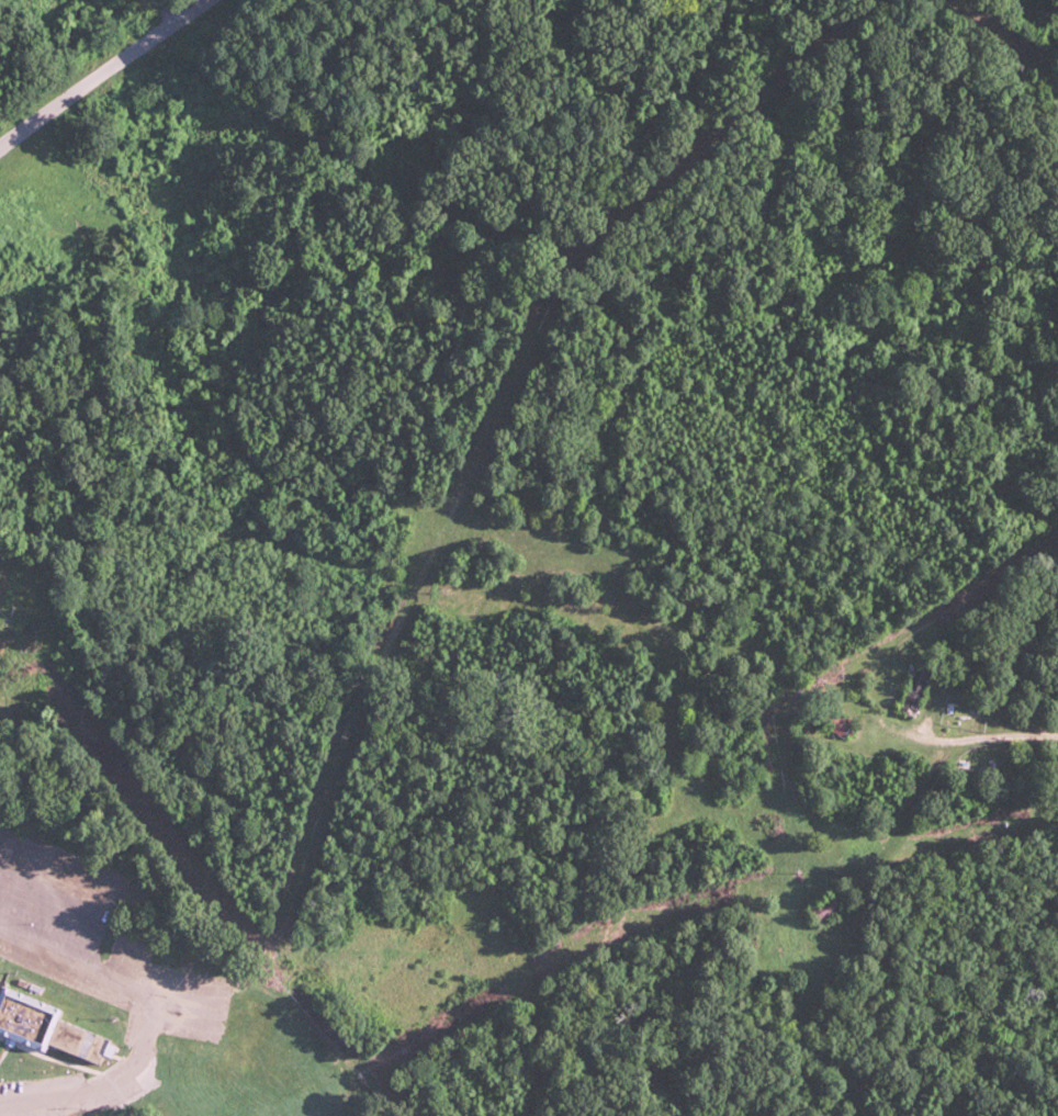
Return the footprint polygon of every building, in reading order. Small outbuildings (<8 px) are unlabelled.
[(937,672),(919,665),(901,709),(919,717),(937,672)] [(862,720),(829,701),(819,718),(852,736),(862,720)] [(52,1048),(0,1027),(0,1018),(0,990),(10,994),(13,985),(67,1007),(64,1016),(115,1037),(113,1040),(123,1045),(119,1057),(109,1052),(105,1061),(55,1040),(52,1048)]
